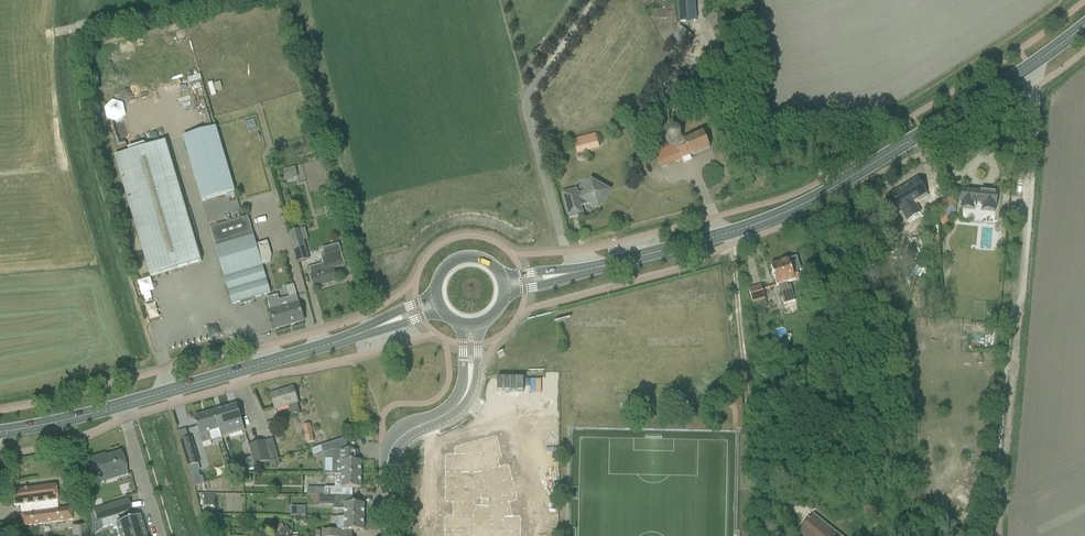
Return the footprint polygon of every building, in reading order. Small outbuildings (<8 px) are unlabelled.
[(679,22),(696,20),(695,0),(677,0),(679,22)] [(676,32),(668,43),(675,49),(683,37),(676,32)] [(183,138),(201,201),(234,192),(216,128),(183,138)] [(654,153),(657,159),(661,169),(710,149),(703,132),(683,140),(684,137),(684,133),(682,130),(679,128),(675,128),(672,128),(669,130),(667,133),(666,137),(666,140),(668,144),(671,146),(654,153)] [(574,140),(578,154),(599,149),(595,134),(574,140)] [(631,141),(638,159),(649,155),(642,137),(631,141)] [(114,158),(147,266),(150,277),(202,262),(198,251),(179,187),(166,142),(114,158)] [(816,172),(819,178),(827,174),(824,168),(816,172)] [(927,194),(923,189),(918,179),(890,196),(899,211),(927,194)] [(563,194),(567,208),(570,218),(583,215),(581,207),(590,204),(599,210),(609,192),(592,182),(586,192),(574,195),(573,191),(563,194)] [(961,190),(960,203),(961,203),(961,209),(974,210),(974,208),(974,203),(982,203),(982,211),(995,212),(995,206),(996,206),(998,193),(961,190)] [(936,195),(923,203),(926,207),(938,200),(936,195)] [(210,228),(232,304),(270,293),(247,217),(210,228)] [(289,233),(297,263),(309,260),(301,229),(289,233)] [(320,257),(323,265),(309,269),(311,276),(311,277),(314,288),(337,282),(333,270),(344,267),(345,267),(339,244),(322,249),(324,256),(320,257)] [(780,264),(771,267),(777,286),(778,286),(786,284),(799,280),(797,272),(800,271),(796,258),(780,262),(780,264)] [(150,277),(136,281),(140,294),(153,291),(150,277)] [(749,290),(752,304),(765,300),(761,286),(749,290)] [(792,293),(781,296),(783,305),(795,302),(792,293)] [(278,295),(267,298),(275,330),(304,322),(296,296),(289,298),(279,301),(278,295)] [(271,395),(274,405),(276,410),(289,406),(291,415),(297,413),(297,416),(301,415),(293,388),(271,395)] [(817,400),(808,401),(808,420),(817,420),(817,400)] [(237,405),(216,411),(219,419),(217,420),(222,438),(245,431),(237,405)] [(219,419),(216,411),(194,418),(202,444),(222,438),(217,420),(219,419)] [(303,425),(307,443),(314,442),(311,424),(303,425)] [(189,438),(180,441),(188,467),(199,464),(191,437),(189,438)] [(445,535),(521,535),(522,520),(522,519),(521,518),(520,517),(519,517),(513,517),(511,504),(517,502),(518,501),(519,501),(519,500),(519,499),(519,498),(511,467),(511,466),(510,465),(509,465),(508,465),(499,468),(498,461),(499,460),(500,460),(501,459),(501,458),(501,457),(497,440),(497,439),(496,438),(495,438),(494,438),(493,438),(459,446),(458,446),(458,447),(457,447),(457,448),(457,449),(457,454),(450,454),(449,454),(448,455),(447,456),(446,497),(446,498),(447,499),(448,500),(454,503),(454,515),(448,515),(447,515),(446,516),(446,517),(445,518),(445,535)] [(279,459),(273,439),(264,442),(270,462),(279,459)] [(347,451),(347,450),(347,439),(321,447),(323,453),(330,451),(333,451),(347,451)] [(270,462),(264,442),(249,446),(255,466),(270,462)] [(361,475),(361,461),(357,461),(358,451),(347,450),(347,451),(333,451),(333,466),(334,466),(334,475),(361,475)] [(104,456),(89,461),(97,486),(128,477),(121,454),(105,459),(104,456)] [(319,495),(319,496),(339,496),(339,488),(361,489),(361,475),(334,475),(334,488),(324,487),(324,489),(324,496),(319,495)] [(19,514),(21,526),(72,519),(71,508),(59,509),(56,485),(12,491),(14,506),(19,506),(20,514),(19,514)] [(345,509),(345,517),(364,518),(364,504),(339,504),(339,496),(319,496),(319,505),(333,505),(333,509),(345,509)] [(204,497),(204,506),(214,506),(215,497),(204,497)] [(128,499),(92,510),(96,522),(131,511),(128,499)] [(305,516),(305,506),(291,506),(290,516),(305,516)] [(117,516),(100,521),(103,529),(112,526),(113,530),(117,529),(119,535),(143,528),(140,516),(119,522),(117,516)] [(364,518),(345,517),(345,531),(364,531),(364,518)] [(803,535),(839,535),(815,517),(801,534),(803,535)] [(72,535),(88,535),(86,524),(71,527),(72,535)] [(119,535),(146,535),(143,528),(119,535)]
